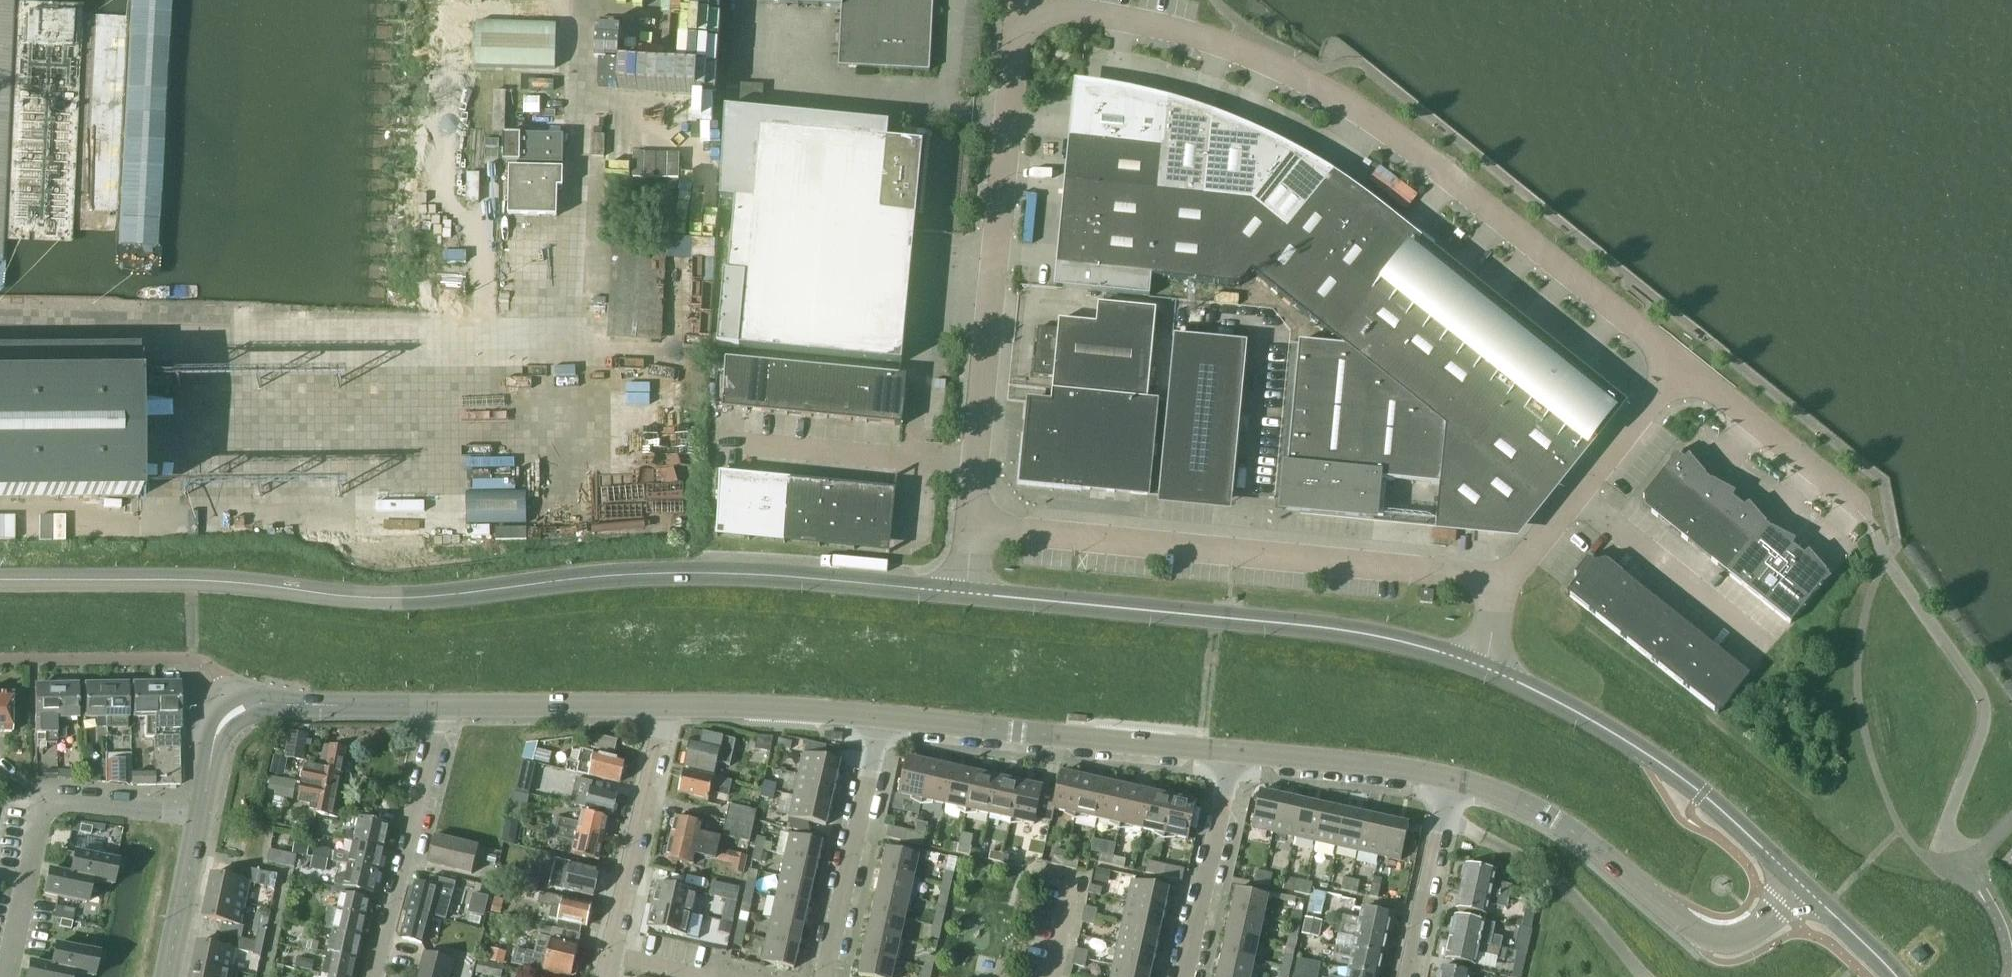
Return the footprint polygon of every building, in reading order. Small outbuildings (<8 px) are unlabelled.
[(761,3),(841,7),(838,66),(929,71),(933,0),(761,0),(761,3)] [(555,69),(556,26),(475,23),(474,66),(555,69)] [(762,111),(763,85),(739,84),(738,110),(762,111)] [(495,90),(494,129),(505,130),(507,90),(495,90)] [(1065,270),(1063,290),(1150,298),(1152,278),(1239,286),(1251,271),(1344,346),(1446,427),(1440,486),(1436,522),(1436,523),(1473,527),(1514,531),(1615,405),(1582,378),(1562,363),(1531,338),(1513,324),(1497,311),(1480,297),(1464,284),(1445,269),(1413,243),(1393,228),(1377,215),(1359,201),(1345,191),(1323,176),(1306,166),(1290,157),(1270,147),(1247,136),(1228,128),(1209,121),(1188,114),(1166,107),(1149,103),(1124,97),(1103,94),(1082,91),(1080,117),(1078,139),(1076,160),(1071,205),(1067,246),(1065,270)] [(724,274),(717,346),(739,348),(902,364),(915,231),(916,215),(920,216),(920,217),(921,217),(927,154),(926,154),(926,155),(922,154),(923,144),(887,141),(889,126),(725,110),(720,198),(735,200),(728,274),(724,274)] [(502,134),(502,163),(557,164),(558,135),(502,134)] [(599,135),(587,135),(586,156),(598,157),(599,135)] [(504,216),(552,216),(552,191),(557,191),(557,169),(505,168),(504,216)] [(671,239),(609,237),(612,254),(608,339),(660,343),(667,256),(671,239)] [(1148,400),(1156,310),(1098,304),(1098,305),(1099,306),(1097,324),(1059,320),(1058,330),(1038,328),(1036,345),(1034,345),(1033,359),(1035,359),(1033,376),(1053,378),(1052,391),(1148,400)] [(1222,328),(1222,339),(1245,340),(1246,330),(1222,328)] [(1233,492),(1247,343),(1174,336),(1158,497),(1214,502),(1215,495),(1231,496),(1231,498),(1232,498),(1233,492)] [(1440,486),(1446,427),(1344,346),(1299,342),(1283,509),(1374,517),(1377,480),(1440,486)] [(138,498),(136,350),(0,351),(0,499),(138,498)] [(747,411),(751,361),(725,359),(723,409),(747,411)] [(766,413),(771,363),(751,361),(747,411),(766,413)] [(786,415),(791,365),(771,363),(766,413),(786,415)] [(806,417),(811,367),(791,365),(786,415),(806,417)] [(826,419),(831,369),(811,367),(806,417),(826,419)] [(846,421),(851,371),(831,369),(826,419),(846,421)] [(866,423),(871,373),(851,371),(846,421),(866,423)] [(902,426),(907,376),(871,373),(866,423),(902,426)] [(1157,401),(1148,400),(1052,391),(1051,404),(1029,402),(1021,483),(1090,490),(1106,492),(1148,496),(1157,401)] [(616,456),(613,488),(681,496),(689,431),(638,425),(634,459),(616,456)] [(1798,551),(1747,510),(1677,455),(1643,498),(1644,499),(1645,508),(1790,624),(1829,576),(1798,551)] [(750,526),(755,476),(719,473),(717,523),(750,526)] [(785,530),(790,480),(755,476),(750,526),(785,530)] [(529,520),(529,478),(444,480),(444,528),(461,528),(461,530),(484,530),(484,521),(529,520)] [(820,533),(825,483),(790,480),(785,530),(820,533)] [(855,536),(860,487),(825,483),(820,533),(855,536)] [(891,540),(896,490),(860,487),(855,536),(891,540)] [(617,527),(692,532),(693,505),(620,501),(620,509),(595,508),(594,532),(617,534),(617,527)] [(497,539),(528,538),(527,525),(497,526),(497,539)] [(1592,614),(1623,575),(1604,560),(1603,562),(1593,563),(1588,558),(1574,575),(1578,578),(1566,594),(1592,614)] [(1608,627),(1639,588),(1623,575),(1592,614),(1608,627)] [(1623,639),(1654,600),(1639,588),(1608,627),(1623,639)] [(1432,604),(1433,592),(1421,591),(1420,603),(1432,604)] [(1639,652),(1670,613),(1654,600),(1623,639),(1639,652)] [(1654,664),(1686,625),(1670,613),(1639,652),(1654,664)] [(1670,677),(1701,638),(1686,625),(1654,664),(1670,677)] [(1686,689),(1717,650),(1701,638),(1670,677),(1686,689)] [(1701,702),(1732,663),(1717,650),(1686,689),(1701,702)] [(1718,715),(1749,676),(1732,663),(1701,702),(1718,715)] [(154,685),(144,686),(143,683),(135,684),(134,686),(132,686),(133,717),(144,716),(144,726),(144,737),(154,737),(154,685)] [(175,683),(163,683),(163,685),(154,685),(154,737),(155,777),(155,785),(179,785),(178,726),(179,726),(178,686),(175,683)] [(72,684),(65,685),(64,687),(55,687),(56,738),(65,738),(65,718),(76,717),(76,687),(74,687),(72,684)] [(105,737),(105,729),(104,686),(96,686),(94,684),(87,684),(85,686),(83,687),(84,717),(95,717),(96,737),(105,737)] [(126,729),(125,686),(123,686),(122,684),(114,684),(113,686),(104,686),(105,729),(126,729)] [(55,687),(46,687),(45,685),(37,685),(36,687),(34,687),(35,734),(44,734),(44,743),(56,743),(56,738),(55,687)] [(11,732),(11,694),(0,694),(0,732),(11,732)] [(290,731),(285,753),(303,757),(307,734),(290,731)] [(731,767),(736,741),(692,731),(684,768),(715,775),(717,764),(731,767)] [(369,737),(371,743),(377,744),(381,739),(379,734),(373,733),(369,737)] [(613,754),(616,741),(593,735),(590,749),(613,754)] [(770,753),(773,737),(757,736),(754,750),(770,753)] [(790,751),(792,743),(780,740),(778,748),(790,751)] [(533,763),(537,743),(525,745),(522,760),(533,763)] [(306,766),(303,784),(316,787),(316,785),(339,790),(342,773),(347,750),(330,746),(326,770),(319,769),(306,766)] [(569,762),(566,771),(589,776),(619,783),(621,775),(624,774),(625,768),(623,766),(624,761),(581,752),(578,751),(572,752),(569,762)] [(835,783),(840,762),(804,753),(799,775),(835,783)] [(922,800),(930,764),(907,759),(899,795),(922,800)] [(106,784),(127,785),(126,761),(106,762),(106,784)] [(529,785),(534,765),(523,762),(519,782),(529,785)] [(944,805),(952,769),(930,764),(922,800),(944,805)] [(71,770),(68,770),(57,769),(57,777),(70,778),(71,770)] [(966,810),(974,773),(952,769),(944,805),(966,810)] [(728,795),(731,782),(684,771),(679,793),(708,800),(711,791),(728,795)] [(989,815),(997,778),(974,773),(966,810),(989,815)] [(1075,815),(1083,778),(1061,773),(1056,793),(1057,793),(1053,810),(1054,810),(1075,815)] [(831,805),(835,783),(799,775),(794,796),(831,805)] [(155,785),(155,777),(131,778),(131,786),(155,785)] [(292,799),(295,782),(284,780),(271,778),(268,789),(276,790),(275,795),(292,799)] [(1011,820),(1019,783),(997,778),(989,815),(1011,820)] [(1098,820),(1106,783),(1083,778),(1075,815),(1098,820)] [(775,792),(777,784),(764,781),(762,789),(775,792)] [(1053,810),(1057,793),(1056,793),(1041,790),(1042,788),(1019,783),(1011,820),(1034,825),(1035,818),(1051,821),(1054,810),(1053,810)] [(1120,825),(1128,788),(1106,783),(1098,820),(1120,825)] [(301,793),(300,801),(312,803),(311,812),(338,818),(340,808),(336,807),(337,799),(339,790),(316,785),(316,787),(303,784),(301,793)] [(614,804),(617,794),(582,786),(577,807),(612,814),(612,813),(616,812),(617,806),(614,804)] [(1142,830),(1150,793),(1128,788),(1120,825),(1142,830)] [(774,801),(775,792),(762,789),(760,798),(774,801)] [(1272,833),(1281,796),(1259,792),(1251,828),(1272,833)] [(531,797),(515,793),(510,816),(521,819),(524,806),(528,807),(531,797)] [(1164,835),(1172,798),(1150,793),(1142,830),(1164,835)] [(826,826),(831,805),(794,796),(789,818),(826,826)] [(1294,838),(1302,801),(1281,796),(1272,833),(1294,838)] [(1187,840),(1195,803),(1172,798),(1164,835),(1187,840)] [(385,809),(386,810),(388,810),(389,810),(390,810),(392,809),(393,808),(393,806),(393,805),(393,804),(393,803),(393,802),(392,801),(391,801),(390,800),(389,800),(387,800),(386,800),(385,801),(384,802),(383,803),(383,804),(383,805),(383,806),(384,808),(385,809)] [(1315,843),(1323,806),(1302,801),(1294,838),(1315,843)] [(751,826),(755,810),(728,804),(725,820),(751,826)] [(1336,847),(1344,811),(1323,806),(1315,843),(1336,847)] [(1358,852),(1366,815),(1344,811),(1336,847),(1358,852)] [(608,829),(610,823),(607,821),(608,818),(582,813),(579,823),(558,819),(556,829),(603,839),(605,830),(608,829)] [(1379,857),(1387,820),(1366,815),(1358,852),(1379,857)] [(700,835),(702,824),(676,818),(675,820),(671,821),(670,827),(673,829),(671,839),(717,849),(719,840),(700,835)] [(389,825),(360,819),(356,834),(346,832),(345,836),(385,845),(389,825)] [(748,841),(751,826),(725,820),(721,835),(748,841)] [(1400,861),(1408,825),(1387,820),(1379,857),(1400,861)] [(508,821),(506,832),(512,833),(517,829),(518,823),(508,821)] [(90,835),(91,827),(80,825),(78,833),(90,835)] [(553,839),(556,829),(548,827),(546,837),(553,839)] [(912,844),(915,833),(888,827),(886,838),(912,844)] [(600,850),(603,839),(556,829),(553,839),(575,843),(572,855),(597,861),(598,859),(602,858),(603,852),(600,850)] [(922,846),(924,835),(915,833),(912,844),(922,846)] [(818,863),(822,842),(790,834),(786,856),(818,863)] [(380,866),(385,845),(345,836),(344,841),(354,843),(352,855),(335,852),(335,853),(334,857),(380,866)] [(471,875),(478,847),(434,836),(427,863),(471,875)] [(763,851),(766,839),(758,838),(755,849),(763,851)] [(714,859),(717,849),(671,839),(668,849),(665,850),(664,855),(667,857),(666,859),(692,865),(695,855),(714,859)] [(957,854),(958,845),(946,842),(944,851),(957,854)] [(969,857),(971,848),(958,845),(957,854),(969,857)] [(327,860),(330,851),(316,848),(312,868),(325,871),(327,860)] [(744,873),(748,855),(719,848),(716,860),(734,864),(733,870),(744,873)] [(761,863),(763,851),(755,849),(752,861),(761,863)] [(914,877),(919,856),(887,849),(882,870),(914,877)] [(1001,864),(1003,855),(990,852),(988,861),(1001,864)] [(111,886),(116,862),(74,853),(69,875),(69,876),(90,880),(90,881),(111,886)] [(1111,866),(1113,857),(1100,854),(1098,863),(1111,866)] [(1014,866),(1016,858),(1003,855),(1001,864),(1014,866)] [(813,884),(818,863),(786,856),(781,877),(813,884)] [(1064,868),(1065,859),(1053,856),(1051,865),(1064,868)] [(374,894),(380,866),(334,857),(333,862),(349,865),(346,878),(337,876),(335,885),(344,887),(374,894)] [(1124,869),(1125,860),(1113,857),(1111,866),(1124,869)] [(1076,870),(1078,862),(1065,859),(1064,868),(1076,870)] [(593,897),(598,872),(554,862),(548,887),(593,897)] [(1155,876),(1158,864),(1148,862),(1145,873),(1155,876)] [(1181,881),(1184,870),(1158,864),(1155,876),(1181,881)] [(1463,877),(1461,887),(1509,897),(1512,886),(1493,882),(1495,872),(1466,865),(1465,868),(1462,868),(1460,877),(1463,877)] [(232,878),(213,874),(208,896),(245,904),(249,883),(257,885),(259,871),(235,866),(232,878)] [(1262,884),(1265,871),(1257,869),(1254,883),(1262,884)] [(754,893),(759,872),(750,870),(746,891),(754,893)] [(909,899),(914,877),(882,870),(877,891),(909,899)] [(1097,870),(1095,882),(1106,884),(1108,873),(1097,870)] [(85,903),(90,881),(90,880),(69,876),(69,875),(48,871),(43,895),(85,903)] [(1270,886),(1273,873),(1265,871),(1262,884),(1270,886)] [(951,886),(953,874),(945,872),(943,884),(951,886)] [(278,875),(270,874),(267,887),(275,889),(278,875)] [(1310,895),(1313,882),(1286,876),(1283,889),(1310,895)] [(1349,891),(1352,878),(1343,876),(1340,889),(1349,891)] [(808,905),(813,884),(781,877),(776,898),(808,905)] [(1357,893),(1360,880),(1352,878),(1349,891),(1357,893)] [(526,879),(523,888),(536,891),(539,882),(526,879)] [(1164,910),(1168,889),(1132,881),(1127,902),(1164,910)] [(691,914),(696,892),(657,883),(652,905),(691,914)] [(736,901),(739,889),(712,883),(709,895),(736,901)] [(1378,898),(1381,885),(1372,883),(1369,896),(1378,898)] [(430,917),(437,889),(415,884),(408,912),(430,917)] [(948,897),(951,886),(943,884),(940,896),(948,897)] [(1100,896),(1101,888),(1090,886),(1088,894),(1100,896)] [(1507,909),(1509,897),(1461,887),(1459,898),(1456,897),(1454,905),(1457,906),(1456,909),(1486,915),(1488,905),(1507,909)] [(1263,918),(1268,897),(1236,890),(1231,911),(1263,918)] [(751,905),(754,893),(746,891),(743,903),(751,905)] [(905,920),(909,899),(877,891),(873,912),(905,920)] [(1321,914),(1324,902),(1340,906),(1342,898),(1312,891),(1308,912),(1321,914)] [(558,921),(578,925),(586,927),(591,906),(541,894),(539,904),(552,907),(549,919),(558,921)] [(361,938),(369,901),(342,895),(339,907),(334,906),(331,917),(336,918),(333,932),(361,938)] [(240,926),(245,904),(208,896),(204,918),(223,922),(220,935),(241,939),(244,927),(240,926)] [(500,914),(504,900),(495,898),(491,912),(500,914)] [(803,927),(808,905),(776,898),(771,919),(803,927)] [(1531,927),(1536,903),(1527,901),(1522,925),(1531,927)] [(1159,931),(1164,910),(1127,902),(1122,923),(1159,931)] [(686,937),(691,914),(652,905),(647,928),(686,937)] [(56,906),(54,918),(72,922),(75,910),(56,906)] [(1095,917),(1097,910),(1085,907),(1083,915),(1095,917)] [(1387,936),(1391,915),(1362,908),(1359,919),(1342,915),(1340,926),(1387,936)] [(1259,940),(1263,918),(1231,911),(1227,933),(1259,940)] [(1300,926),(1302,913),(1293,911),(1290,924),(1300,926)] [(423,945),(430,917),(408,912),(401,939),(423,945)] [(900,941),(905,920),(873,912),(868,934),(900,941)] [(941,928),(944,916),(936,914),(933,926),(941,928)] [(1093,925),(1095,917),(1083,915),(1081,923),(1093,925)] [(723,916),(722,921),(730,923),(733,924),(734,918),(723,916)] [(1494,925),(1484,923),(1455,916),(1454,919),(1451,919),(1449,927),(1452,927),(1450,938),(1500,949),(1502,938),(1492,936),(1494,925)] [(799,948),(803,927),(771,919),(767,941),(799,948)] [(1319,936),(1322,922),(1307,919),(1303,933),(1319,936)] [(70,930),(72,922),(62,920),(60,920),(58,927),(70,930)] [(576,934),(578,925),(558,921),(556,930),(576,934)] [(720,922),(718,932),(730,935),(732,924),(720,922)] [(744,936),(747,924),(739,922),(736,934),(744,936)] [(1154,953),(1159,931),(1122,923),(1118,945),(1154,953)] [(1295,948),(1300,926),(1290,924),(1286,945),(1295,948)] [(939,939),(941,928),(933,926),(931,938),(939,939)] [(1382,956),(1387,936),(1340,926),(1337,936),(1354,939),(1352,949),(1382,956)] [(516,966),(567,976),(571,976),(575,975),(577,967),(574,964),(578,948),(578,946),(577,946),(579,935),(576,934),(556,930),(552,929),(552,930),(541,928),(539,938),(538,937),(534,954),(519,951),(516,966)] [(1514,951),(1526,954),(1531,930),(1519,928),(1514,951)] [(266,930),(259,929),(256,942),(264,944),(266,930)] [(361,938),(333,932),(330,948),(325,947),(324,952),(356,959),(361,938)] [(1254,961),(1259,940),(1227,933),(1222,954),(1254,961)] [(739,959),(744,936),(736,934),(731,957),(739,959)] [(895,962),(900,941),(868,934),(863,955),(895,962)] [(231,972),(235,951),(238,952),(241,939),(220,935),(218,946),(199,942),(194,964),(231,972)] [(1445,947),(1443,956),(1446,956),(1445,959),(1475,965),(1496,970),(1498,960),(1500,949),(1450,938),(1448,948),(1445,947)] [(301,939),(299,947),(317,951),(318,943),(301,939)] [(794,969),(799,948),(767,941),(762,962),(794,969)] [(264,944),(256,942),(253,955),(261,957),(264,944)] [(97,954),(55,945),(50,967),(50,968),(71,972),(71,973),(88,976),(92,976),(97,954)] [(1150,974),(1154,953),(1118,945),(1113,966),(1150,974)] [(1291,969),(1295,948),(1286,945),(1281,967),(1291,969)] [(1382,956),(1352,949),(1335,946),(1333,956),(1350,960),(1348,969),(1378,976),(1382,956)] [(1927,956),(1919,948),(1910,956),(1918,965),(1927,956)] [(1086,960),(1088,952),(1076,949),(1074,957),(1086,960)] [(324,952),(323,957),(327,958),(325,969),(321,968),(320,973),(338,976),(353,976),(356,959),(324,952)] [(454,962),(425,953),(419,976),(423,976),(450,976),(454,962)] [(1254,961),(1222,954),(1217,975),(1228,976),(1250,976),(1254,961)] [(895,962),(863,955),(858,976),(861,976),(892,976),(895,962)] [(1525,956),(1517,955),(1513,976),(1521,976),(1525,956)] [(932,970),(935,958),(927,957),(924,968),(932,970)] [(1084,968),(1086,960),(1074,957),(1072,965),(1084,968)] [(314,962),(298,958),(295,967),(312,971),(314,962)] [(503,967),(479,961),(476,972),(497,976),(501,976),(503,967)] [(71,973),(71,972),(50,968),(50,967),(29,963),(26,976),(70,976),(71,973)] [(238,974),(231,972),(194,964),(191,976),(237,976),(238,974)] [(1150,974),(1113,966),(1111,976),(1149,976),(1150,974)] [(1291,969),(1281,967),(1279,976),(1289,976),(1291,969)] [(1438,976),(1469,976),(1470,974),(1441,967),(1438,976)] [(932,970),(924,968),(922,976),(930,976),(932,970)] [(1313,972),(1299,969),(1297,976),(1312,976),(1313,972)]
